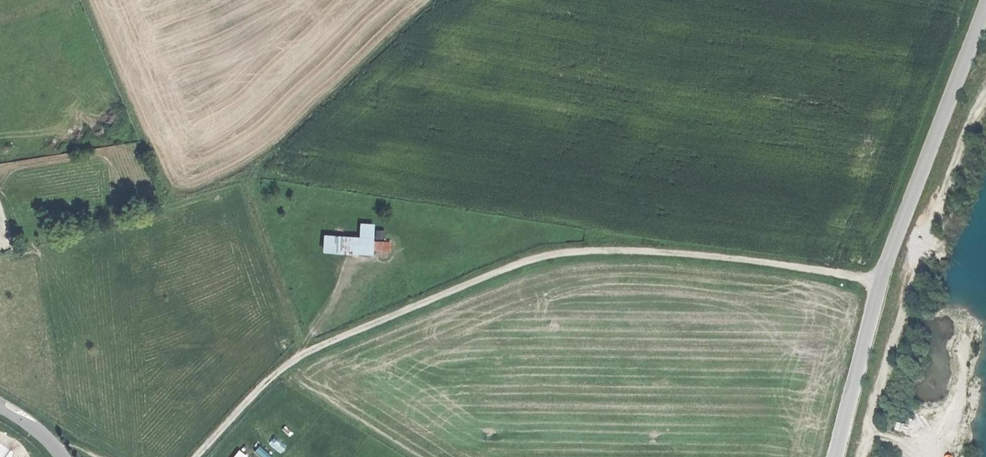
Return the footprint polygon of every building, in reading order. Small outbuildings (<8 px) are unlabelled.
[(324,233),(324,251),(375,251),(374,221),(360,221),(360,233),(324,233)] [(376,238),(374,247),(390,250),(392,241),(376,238)]
